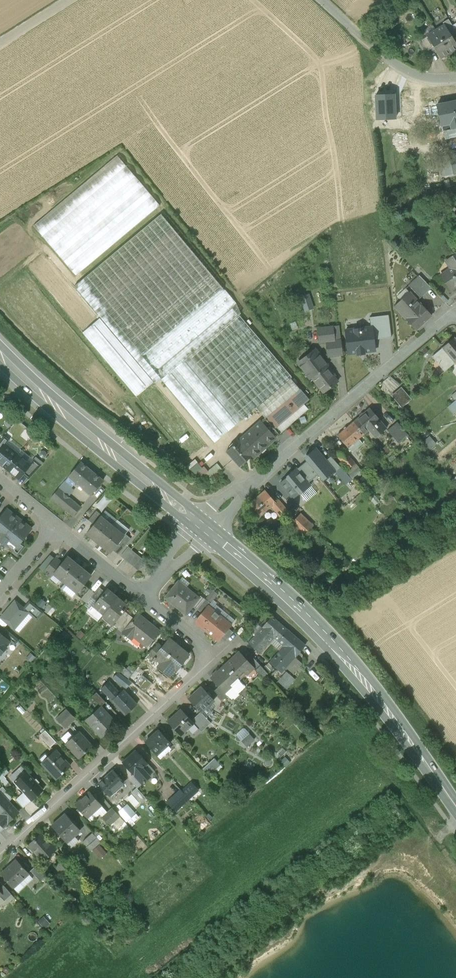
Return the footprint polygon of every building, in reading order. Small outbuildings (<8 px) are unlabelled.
[(448,19),(443,23),(444,25),(445,25),(451,36),(455,34),(455,32),(454,29),(448,19)] [(436,31),(450,55),(455,51),(455,49),(455,44),(451,36),(445,25),(444,25),(436,31)] [(436,31),(427,36),(434,47),(441,58),(444,56),(445,58),(450,55),(436,31)] [(427,37),(422,41),(428,51),(434,47),(427,37)] [(437,99),(389,102),(389,103),(376,103),(376,110),(389,109),(391,127),(400,126),(409,126),(427,124),(442,123),(437,105),(438,105),(437,99)] [(437,105),(442,123),(442,125),(442,127),(445,140),(455,137),(455,101),(438,105),(437,105)] [(116,154),(33,224),(75,274),(158,205),(116,154)] [(453,175),(449,155),(439,158),(443,177),(453,175)] [(161,214),(75,286),(156,384),(161,380),(162,380),(155,372),(143,358),(224,290),(161,214)] [(440,275),(450,290),(455,286),(455,264),(440,275)] [(431,288),(419,276),(409,286),(420,298),(431,288)] [(224,290),(143,358),(155,372),(237,304),(225,290),(224,290)] [(431,316),(409,292),(394,307),(415,330),(422,325),(426,322),(425,321),(431,316)] [(309,293),(300,296),(305,311),(314,308),(309,293)] [(237,304),(155,372),(162,380),(241,314),(237,304)] [(162,380),(161,380),(214,443),(256,408),(293,376),(241,314),(162,380)] [(372,327),(373,340),(391,338),(388,315),(370,318),(371,327),(372,327)] [(334,341),(333,327),(318,328),(319,343),(326,343),(326,342),(334,341)] [(373,340),(372,327),(371,327),(346,330),(348,354),(357,353),(357,355),(365,354),(365,352),(375,351),(373,340)] [(454,338),(442,348),(455,363),(455,362),(455,340),(454,338)] [(326,342),(326,343),(328,357),(342,355),(340,340),(334,341),(326,342)] [(442,348),(433,356),(445,371),(455,363),(442,348)] [(315,350),(298,363),(310,379),(311,377),(327,365),(315,350)] [(327,365),(311,377),(324,393),(337,382),(330,373),(332,372),(327,365)] [(310,396),(293,376),(256,408),(265,418),(266,419),(294,394),(303,403),(310,396)] [(135,379),(135,384),(129,384),(129,389),(142,389),(142,379),(135,379)] [(402,388),(392,396),(401,408),(411,399),(402,388)] [(266,419),(265,419),(278,435),(279,435),(308,409),(303,403),(294,394),(266,419)] [(448,407),(453,414),(455,411),(455,400),(448,407)] [(360,416),(353,422),(364,434),(369,430),(374,436),(379,431),(381,433),(386,428),(380,421),(369,408),(363,414),(362,413),(359,415),(360,416)] [(265,418),(239,441),(252,455),(252,456),(253,458),(279,435),(278,435),(265,419),(266,419),(265,418)] [(353,422),(337,436),(348,448),(364,434),(353,422)] [(408,435),(397,422),(387,430),(398,444),(408,435)] [(6,445),(9,440),(4,436),(0,442),(0,451),(5,445),(6,445)] [(430,436),(425,439),(431,446),(435,443),(430,436)] [(22,450),(9,440),(6,445),(18,455),(22,450)] [(239,441),(239,440),(227,451),(240,466),(252,456),(252,455),(239,441)] [(18,455),(6,445),(5,445),(0,451),(0,463),(6,469),(18,455)] [(326,461),(316,449),(304,458),(306,461),(318,475),(322,480),(333,470),(326,461)] [(355,463),(343,451),(336,457),(348,469),(355,463)] [(18,455),(6,469),(19,479),(23,474),(30,465),(30,464),(18,455)] [(331,457),(326,461),(333,470),(335,473),(341,468),(331,457)] [(34,460),(30,464),(30,465),(23,474),(29,479),(41,465),(34,460)] [(306,461),(297,469),(308,483),(318,475),(306,461)] [(103,481),(81,462),(68,477),(75,482),(91,496),(103,481)] [(201,478),(206,484),(221,471),(216,465),(208,472),(201,478)] [(201,478),(208,472),(204,467),(196,474),(200,479),(201,478)] [(301,494),(311,486),(308,483),(297,469),(296,468),(286,477),(287,478),(300,493),(301,494)] [(58,489),(65,494),(75,482),(68,477),(58,489)] [(280,483),(293,499),(300,493),(287,478),(280,483)] [(65,494),(58,489),(51,498),(73,517),(81,508),(65,494)] [(265,491),(250,503),(260,516),(271,507),(275,503),(265,491)] [(287,511),(281,503),(278,506),(275,503),(271,507),(280,517),(287,511)] [(0,518),(0,542),(5,546),(6,544),(14,551),(21,542),(32,529),(7,509),(0,518)] [(96,511),(88,520),(94,525),(101,517),(102,515),(96,511)] [(313,526),(300,514),(291,523),(304,536),(313,526)] [(101,517),(94,525),(87,534),(98,543),(112,526),(101,517)] [(124,535),(112,526),(98,543),(110,553),(113,550),(118,544),(124,536),(124,535)] [(124,536),(118,544),(123,548),(131,539),(125,534),(124,535),(124,536)] [(21,542),(14,551),(13,552),(18,556),(26,546),(21,542)] [(118,544),(113,550),(118,555),(123,548),(118,544)] [(132,550),(124,560),(129,563),(136,554),(132,550)] [(136,554),(129,563),(134,567),(141,558),(136,554)] [(62,563),(53,574),(54,574),(65,583),(79,566),(67,556),(62,563)] [(56,557),(44,572),(51,577),(54,574),(53,574),(62,563),(56,557)] [(141,558),(134,567),(138,571),(146,562),(141,558)] [(79,566),(65,583),(77,593),(84,585),(91,576),(79,566)] [(179,582),(165,598),(186,614),(199,598),(179,582)] [(84,585),(77,593),(76,594),(81,599),(89,589),(84,585)] [(99,588),(91,597),(96,602),(105,592),(99,588)] [(96,602),(94,605),(104,614),(117,597),(107,589),(105,592),(96,602)] [(104,614),(102,616),(113,625),(120,616),(128,606),(117,597),(104,614)] [(206,599),(198,609),(202,613),(208,606),(208,607),(211,604),(206,599)] [(14,602),(0,618),(13,628),(27,612),(14,602)] [(202,613),(195,622),(218,641),(221,637),(229,628),(231,625),(208,607),(208,606),(202,613)] [(159,631),(138,614),(134,618),(122,632),(131,640),(134,636),(147,647),(159,631)] [(125,620),(118,629),(122,632),(134,618),(129,615),(125,620)] [(120,616),(113,625),(118,629),(125,620),(120,616)] [(305,645),(272,616),(248,643),(260,654),(274,638),(284,646),(270,662),(282,672),(305,645)] [(229,628),(221,637),(226,641),(233,632),(229,628)] [(5,629),(1,634),(15,646),(19,641),(5,629)] [(1,655),(6,649),(5,648),(10,642),(1,634),(0,633),(0,654),(1,655)] [(180,646),(174,642),(173,643),(169,639),(162,647),(153,658),(154,658),(152,660),(153,661),(156,658),(161,663),(158,667),(170,676),(178,666),(180,667),(182,664),(182,663),(188,655),(179,647),(180,646)] [(157,644),(149,654),(153,658),(162,647),(157,644)] [(240,653),(226,666),(239,680),(253,668),(247,661),(240,653)] [(268,674),(252,656),(247,661),(253,668),(263,678),(268,674)] [(226,666),(212,678),(219,686),(225,693),(226,693),(239,680),(226,666)] [(152,683),(138,672),(131,682),(145,693),(152,683)] [(295,680),(287,673),(281,679),(289,686),(295,680)] [(239,680),(226,693),(228,696),(230,698),(233,698),(243,689),(245,687),(239,680)] [(119,694),(109,682),(102,689),(112,700),(119,694)] [(219,686),(214,691),(223,700),(228,696),(226,693),(225,693),(219,686)] [(202,687),(189,699),(200,713),(201,712),(214,700),(202,687)] [(112,700),(112,701),(125,715),(137,704),(124,690),(112,700)] [(105,703),(96,693),(92,697),(101,707),(105,703)] [(101,707),(86,721),(101,737),(116,723),(101,707)] [(75,719),(67,710),(62,715),(70,723),(75,719)] [(182,710),(168,722),(180,735),(193,723),(194,723),(192,721),(182,710)] [(211,723),(201,712),(200,713),(196,717),(206,728),(211,723)] [(70,723),(62,715),(57,719),(65,728),(70,723)] [(206,728),(196,717),(192,721),(194,723),(193,723),(201,732),(206,728)] [(56,742),(45,730),(39,736),(50,748),(56,742)] [(159,730),(145,743),(157,755),(170,743),(159,730)] [(66,742),(71,735),(67,731),(61,738),(66,742)] [(78,732),(66,744),(79,758),(92,746),(78,732)] [(248,734),(242,740),(247,745),(253,740),(248,734)] [(56,753),(50,758),(48,756),(42,762),(57,779),(70,767),(55,750),(54,751),(56,753)] [(136,751),(123,763),(134,775),(142,768),(150,776),(156,772),(136,751)] [(214,759),(203,769),(208,775),(220,765),(214,759)] [(142,768),(134,775),(142,784),(150,776),(142,768)] [(16,770),(10,776),(14,780),(20,774),(16,770)] [(114,771),(99,784),(109,795),(124,782),(114,771)] [(27,772),(15,783),(32,801),(43,790),(27,772)] [(9,782),(5,786),(10,791),(13,787),(9,782)] [(201,794),(191,783),(182,792),(189,799),(192,802),(201,794)] [(2,787),(0,789),(0,793),(8,802),(13,798),(2,787)] [(137,788),(132,793),(141,803),(146,798),(137,788)] [(180,790),(167,802),(175,811),(189,799),(182,792),(180,790)] [(90,792),(76,805),(87,818),(102,805),(90,792)] [(0,793),(0,814),(0,823),(3,827),(18,813),(8,802),(0,793)] [(118,811),(130,825),(140,817),(127,803),(118,811)] [(120,816),(113,808),(108,813),(115,821),(120,816)] [(115,821),(108,813),(103,817),(110,825),(115,821)] [(80,830),(66,814),(52,826),(67,843),(80,830)] [(93,833),(87,838),(95,847),(101,842),(93,833)] [(41,834),(29,845),(43,861),(57,850),(51,843),(50,844),(41,834)] [(95,847),(87,838),(83,842),(91,851),(95,847)] [(92,851),(100,859),(107,852),(99,844),(92,851)] [(65,859),(55,867),(64,877),(74,869),(65,859)] [(17,860),(1,874),(13,887),(29,873),(17,860)] [(46,877),(36,866),(31,871),(41,882),(46,877)] [(3,885),(0,888),(0,891),(2,894),(6,899),(11,894),(3,885)]
